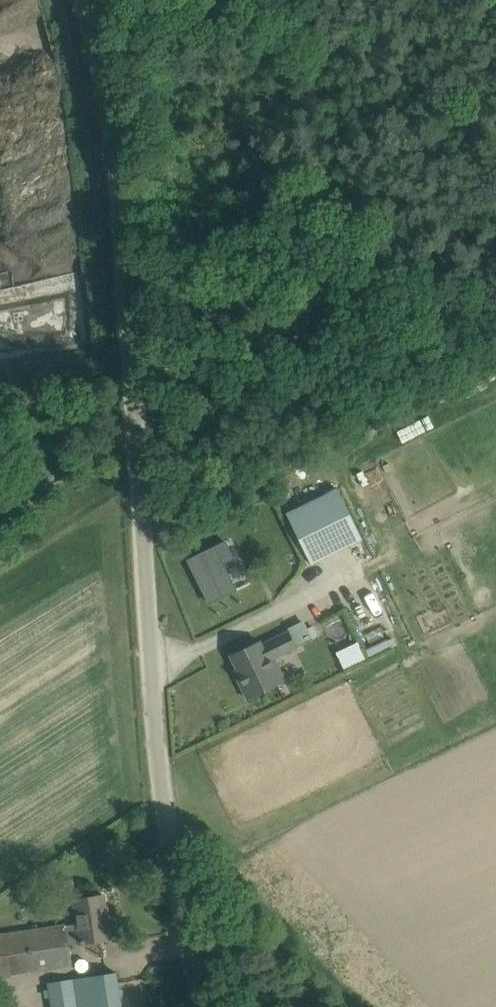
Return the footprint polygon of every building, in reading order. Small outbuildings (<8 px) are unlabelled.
[(287,513),(312,564),(363,539),(338,488),(287,513)] [(234,557),(225,539),(186,559),(209,603),(236,589),(222,563),(234,557)] [(262,645),(260,641),(232,655),(238,668),(235,670),(249,699),(281,683),(269,660),(313,638),(304,620),(287,628),(289,632),(262,645)] [(368,649),(372,656),(392,646),(389,639),(368,649)] [(358,641),(349,645),(357,663),(367,658),(358,641)] [(72,964),(69,944),(111,938),(105,894),(75,899),(79,923),(0,936),(0,977),(72,964)] [(116,972),(50,982),(54,1006),(122,1006),(116,972)]
